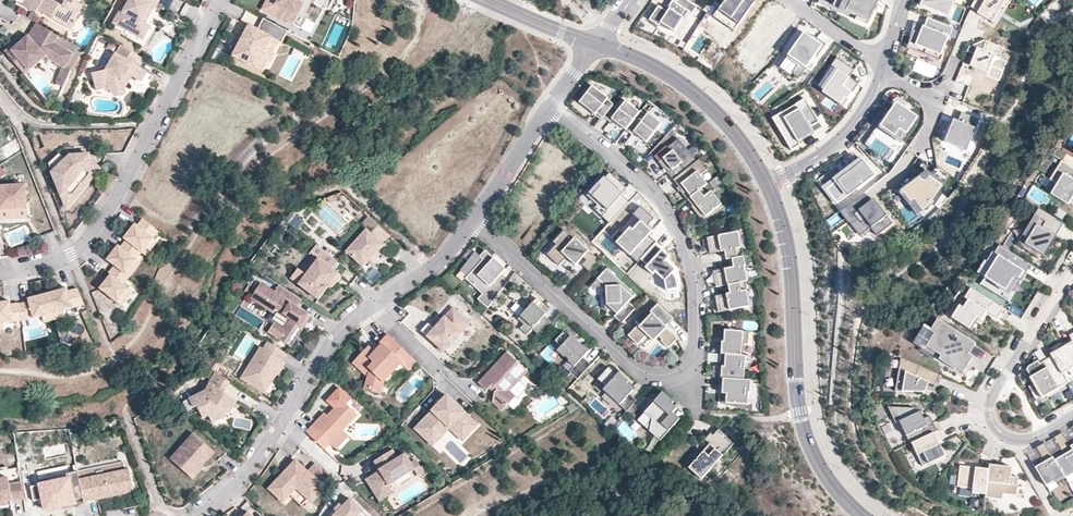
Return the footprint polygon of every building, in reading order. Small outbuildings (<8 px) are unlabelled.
[(23,3),(37,11),(39,8),(66,24),(71,15),(70,8),(75,0),(25,0),(23,3)] [(115,21),(143,36),(151,24),(142,18),(150,3),(155,6),(155,5),(158,0),(127,0),(115,21)] [(321,4),(315,2),(316,0),(267,0),(264,6),(293,22),(298,12),(307,17),(312,20),(321,4)] [(688,0),(677,0),(676,2),(673,0),(670,5),(670,8),(668,11),(659,5),(650,19),(659,25),(661,22),(675,30),(684,16),(682,15),(686,9),(692,13),(696,6),(694,4),(688,0)] [(715,16),(725,23),(729,17),(739,24),(754,2),(751,0),(726,0),(715,16)] [(841,8),(857,15),(855,19),(867,24),(878,0),(844,0),(841,8)] [(920,5),(948,16),(954,0),(921,0),(920,5)] [(1009,2),(1006,0),(975,0),(971,7),(979,12),(977,14),(987,19),(994,7),(999,10),(1003,12),(1009,2)] [(316,22),(325,6),(321,4),(312,20),(316,22)] [(992,22),(999,10),(994,7),(987,19),(992,22)] [(302,26),(307,17),(298,12),(293,22),(302,26)] [(78,19),(71,15),(66,24),(72,29),(78,19)] [(282,40),(288,28),(264,16),(258,27),(246,21),(240,32),(244,34),(239,43),(233,54),(255,65),(265,45),(273,49),(278,38),(282,40)] [(729,17),(725,23),(735,30),(739,24),(729,17)] [(953,27),(927,17),(924,27),(923,26),(920,34),(913,31),(908,46),(924,52),(923,54),(940,60),(942,55),(941,55),(948,36),(949,37),(953,27)] [(59,35),(38,22),(30,36),(10,55),(28,73),(47,54),(72,69),(79,56),(55,42),(59,35)] [(920,34),(923,26),(916,24),(913,31),(920,34)] [(239,43),(244,34),(240,32),(235,41),(239,43)] [(815,40),(804,32),(786,59),(798,67),(799,64),(806,69),(816,55),(817,56),(826,44),(817,38),(815,40)] [(10,55),(30,36),(27,33),(7,52),(10,55)] [(769,55),(749,41),(745,47),(765,61),(769,55)] [(999,57),(1003,47),(986,41),(983,50),(977,48),(973,59),(974,60),(972,64),(988,71),(995,55),(999,57)] [(143,58),(121,45),(107,70),(93,74),(97,90),(106,88),(121,96),(125,95),(127,91),(126,87),(129,82),(123,79),(127,72),(133,75),(142,81),(147,71),(138,66),(143,58)] [(262,69),(273,49),(265,45),(255,65),(262,69)] [(924,52),(908,46),(907,47),(923,54),(924,52)] [(855,68),(838,56),(831,65),(837,70),(825,88),(823,90),(841,103),(846,96),(848,97),(859,82),(850,76),(855,68)] [(799,64),(798,67),(793,74),(799,79),(806,69),(799,64)] [(818,83),(825,88),(837,70),(831,65),(818,83)] [(592,86),(580,102),(589,110),(595,115),(597,113),(603,118),(603,117),(612,105),(613,104),(608,99),(608,98),(592,86)] [(609,98),(593,86),(592,86),(608,98),(609,98)] [(803,98),(805,102),(790,112),(787,107),(778,112),(798,144),(806,139),(804,136),(820,127),(817,121),(825,116),(811,93),(803,98)] [(790,112),(805,102),(803,98),(787,107),(790,112)] [(626,130),(639,112),(625,101),(618,110),(612,105),(603,117),(610,122),(611,121),(612,119),(618,124),(626,130)] [(877,124),(901,140),(917,117),(895,103),(888,113),(886,111),(877,124)] [(647,143),(662,123),(648,113),(647,115),(641,110),(639,112),(626,130),(632,135),(633,134),(634,132),(640,137),(647,143)] [(980,120),(962,113),(959,122),(955,121),(946,144),(967,152),(980,120)] [(696,161),(679,139),(667,148),(671,152),(658,162),(668,174),(668,173),(673,180),(696,161)] [(101,167),(92,159),(90,159),(73,159),(73,152),(71,152),(66,157),(60,151),(50,162),(66,203),(91,172),(94,175),(101,167)] [(827,188),(839,203),(876,174),(860,155),(850,163),(844,157),(837,164),(842,170),(826,183),(829,187),(827,188)] [(696,161),(673,180),(679,186),(681,184),(684,188),(680,191),(687,200),(701,189),(707,184),(700,175),(707,170),(699,160),(696,161)] [(1062,161),(1051,179),(1057,183),(1053,191),(1052,192),(1072,205),(1072,168),(1062,161)] [(950,175),(937,166),(926,182),(923,182),(920,178),(895,199),(901,206),(909,200),(911,203),(915,200),(923,210),(934,202),(932,200),(950,175)] [(68,207),(94,175),(91,172),(66,203),(68,207)] [(610,224),(629,202),(622,195),(624,191),(617,184),(620,181),(610,172),(605,177),(604,176),(598,183),(601,186),(591,196),(599,203),(596,205),(593,209),(610,224)] [(1053,191),(1057,183),(1051,179),(1047,187),(1053,191)] [(617,184),(624,191),(627,188),(620,181),(617,184)] [(27,183),(0,185),(0,216),(2,216),(1,208),(28,206),(27,183)] [(586,196),(596,205),(599,203),(591,196),(601,186),(598,183),(586,196)] [(721,204),(711,191),(706,195),(701,189),(687,200),(692,206),(691,207),(701,220),(721,204)] [(895,199),(888,191),(882,196),(888,204),(895,199)] [(872,200),(866,192),(841,211),(850,221),(856,216),(867,231),(872,227),(878,235),(894,222),(888,214),(884,216),(872,200)] [(872,200),(884,216),(888,214),(875,198),(872,200)] [(638,263),(656,242),(649,235),(652,232),(647,227),(655,219),(641,207),(633,215),(641,222),(633,231),(630,228),(621,238),(626,242),(621,248),(638,263)] [(1063,223),(1038,208),(1030,221),(1035,225),(1024,243),(1043,255),(1063,223)] [(1059,209),(1055,216),(1064,220),(1067,213),(1059,209)] [(867,231),(856,216),(850,221),(862,235),(867,231)] [(113,273),(102,287),(120,302),(132,287),(126,283),(132,276),(127,273),(161,230),(145,217),(139,224),(137,222),(126,237),(128,239),(122,245),(120,244),(109,258),(116,264),(111,271),(113,273)] [(388,236),(368,218),(360,227),(365,231),(346,253),(362,268),(368,262),(377,252),(383,246),(381,244),(388,236)] [(1018,240),(1024,243),(1035,225),(1030,221),(1018,240)] [(1069,241),(1072,235),(1072,230),(1064,225),(1058,235),(1069,241)] [(589,251),(575,238),(574,239),(564,231),(553,243),(556,245),(547,255),(559,266),(566,257),(575,266),(583,257),(587,261),(582,265),(589,272),(599,260),(592,254),(591,255),(588,252),(589,251)] [(729,259),(744,257),(742,247),(741,247),(738,232),(710,237),(712,250),(721,248),(723,248),(724,251),(727,251),(729,259)] [(621,248),(626,242),(621,238),(617,234),(612,239),(621,248)] [(1026,273),(1031,264),(1000,245),(995,253),(998,255),(985,277),(1001,287),(1000,290),(1007,295),(1018,277),(1019,278),(1023,271),(1026,273)] [(657,246),(643,261),(650,267),(647,270),(655,276),(658,273),(667,282),(667,292),(680,289),(678,279),(672,275),(677,272),(667,263),(671,260),(657,246)] [(337,263),(316,247),(309,255),(313,258),(318,261),(306,277),(301,274),(297,271),(290,280),(318,301),(328,289),(330,289),(332,289),(333,289),(337,283),(333,281),(338,275),(332,271),(337,263)] [(467,276),(465,279),(483,294),(478,299),(488,308),(508,282),(500,276),(506,269),(501,265),(499,267),(496,265),(498,262),(485,250),(480,256),(483,259),(467,276)] [(985,277),(998,255),(991,251),(978,273),(985,277)] [(377,252),(368,262),(372,265),(380,255),(377,252)] [(467,276),(483,259),(480,256),(475,252),(459,269),(467,276)] [(744,257),(729,259),(731,268),(727,268),(727,272),(725,272),(717,274),(719,287),(731,284),(745,282),(747,281),(744,266),(745,266),(744,257)] [(318,261),(313,258),(301,274),(306,277),(318,261)] [(635,308),(628,302),(636,294),(607,268),(598,279),(606,286),(607,305),(612,304),(613,310),(617,314),(614,317),(622,323),(635,308)] [(747,291),(745,282),(731,284),(732,293),(728,294),(729,297),(726,297),(718,299),(720,311),(749,307),(746,291),(747,291)] [(301,301),(279,286),(274,293),(261,284),(251,300),(273,314),(275,311),(290,320),(284,330),(274,324),(268,333),(291,348),(304,328),(301,326),(304,321),(307,323),(310,317),(297,309),(301,301)] [(30,299),(21,301),(23,318),(23,319),(54,311),(86,303),(79,287),(70,289),(69,286),(49,291),(30,296),(30,299)] [(997,318),(1003,308),(971,288),(966,297),(969,299),(964,307),(961,305),(953,317),(969,328),(977,316),(981,319),(986,311),(997,318)] [(544,316),(546,314),(540,308),(544,305),(537,298),(518,319),(524,325),(520,329),(527,335),(532,329),(539,335),(551,322),(544,316)] [(23,318),(21,301),(21,300),(12,301),(12,299),(0,300),(0,321),(23,318)] [(666,326),(673,319),(658,304),(650,312),(652,314),(640,327),(638,326),(629,336),(638,345),(647,335),(654,342),(659,336),(663,340),(661,341),(669,348),(678,339),(667,328),(666,326)] [(550,310),(544,305),(540,308),(546,314),(550,310)] [(469,326),(452,310),(438,326),(433,331),(429,328),(426,325),(419,333),(431,344),(442,354),(469,326)] [(275,311),(273,314),(268,321),(274,324),(284,330),(290,320),(275,311)] [(972,329),(979,317),(977,316),(969,328),(972,329)] [(0,321),(0,328),(24,325),(23,319),(23,318),(0,321)] [(744,320),(743,327),(756,329),(758,323),(744,320)] [(923,327),(913,343),(939,359),(941,355),(927,347),(943,322),(939,320),(931,332),(923,327)] [(943,322),(927,347),(941,355),(939,359),(955,369),(956,368),(963,372),(969,363),(962,359),(966,353),(968,355),(976,343),(943,322)] [(435,323),(429,328),(433,331),(438,326),(435,323)] [(744,354),(744,342),(748,343),(749,331),(725,329),(724,341),(722,341),(722,353),(723,353),(744,354)] [(591,365),(583,357),(589,351),(571,336),(570,338),(564,332),(555,341),(561,347),(557,351),(564,357),(565,356),(570,360),(568,361),(574,367),(569,372),(578,379),(591,365)] [(413,360),(388,336),(372,353),(367,348),(355,361),(369,374),(364,390),(379,395),(382,383),(401,364),(405,368),(413,360)] [(1071,339),(1063,344),(1064,346),(1050,354),(1051,354),(1051,355),(1053,359),(1062,374),(1072,367),(1072,358),(1072,357),(1072,341),(1071,339)] [(284,354),(267,343),(263,350),(260,348),(247,368),(240,380),(264,395),(270,386),(271,384),(269,382),(271,380),(273,381),(284,363),(280,361),(284,354)] [(750,368),(751,355),(744,354),(723,353),(722,366),(725,366),(724,377),(724,378),(744,379),(745,368),(750,368)] [(966,353),(962,359),(969,363),(973,357),(968,355),(966,353)] [(507,354),(478,384),(486,392),(489,389),(492,386),(497,391),(494,394),(492,403),(501,412),(514,398),(509,392),(520,380),(527,373),(507,354)] [(1051,354),(1038,361),(1041,366),(1045,364),(1043,360),(1051,355),(1051,354)] [(1029,365),(1026,369),(1037,388),(1042,397),(1046,395),(1059,388),(1067,383),(1062,374),(1053,359),(1051,355),(1043,360),(1045,364),(1041,366),(1038,361),(1038,360),(1029,365)] [(901,357),(893,390),(919,390),(924,380),(926,381),(935,385),(939,374),(901,357)] [(630,394),(634,390),(617,375),(609,367),(598,379),(606,387),(603,390),(627,411),(636,401),(630,394)] [(224,390),(229,383),(215,374),(207,385),(209,386),(204,392),(188,400),(193,409),(196,407),(198,412),(202,419),(208,417),(211,424),(228,415),(236,403),(222,394),(218,392),(221,387),(224,390)] [(719,387),(721,387),(722,387),(721,403),(748,404),(749,392),(750,392),(751,380),(744,379),(724,378),(721,378),(720,378),(719,387)] [(270,386),(264,395),(270,398),(276,389),(270,386)] [(1059,388),(1046,395),(1048,397),(1060,390),(1059,388)] [(312,427),(306,433),(323,450),(329,444),(342,431),(356,416),(346,405),(351,400),(339,389),(326,402),(334,409),(327,417),(315,430),(312,427)] [(677,422),(670,415),(672,413),(677,408),(661,394),(644,412),(652,419),(649,431),(660,441),(677,422)] [(477,426),(447,397),(439,405),(441,407),(439,410),(436,408),(415,430),(429,444),(450,422),(466,437),(477,426)] [(188,400),(182,403),(189,416),(198,412),(196,407),(193,409),(188,400)] [(576,408),(573,403),(565,408),(569,413),(576,408)] [(913,442),(937,430),(933,422),(932,423),(929,416),(924,418),(920,411),(900,421),(911,443),(913,442)] [(679,419),(672,413),(670,415),(677,422),(679,419)] [(315,430),(327,417),(324,414),(312,427),(315,430)] [(450,422),(429,444),(432,447),(445,434),(449,430),(462,442),(466,437),(450,422)] [(702,480),(735,442),(719,429),(713,435),(711,433),(704,440),(710,445),(707,448),(709,450),(706,453),(704,452),(689,468),(702,480)] [(944,437),(940,429),(937,430),(913,442),(916,450),(909,454),(916,468),(946,454),(939,440),(944,437)] [(342,431),(329,444),(335,449),(348,436),(342,431)] [(1062,432),(1054,437),(1064,454),(1065,455),(1055,461),(1064,475),(1072,470),(1072,451),(1072,450),(1070,446),(1062,432)] [(213,452),(193,434),(170,460),(192,479),(201,470),(199,468),(213,452)] [(1055,460),(1045,443),(1037,447),(1045,461),(1047,465),(1037,471),(1046,486),(1064,475),(1055,461),(1055,460)] [(393,451),(374,462),(380,472),(382,476),(377,479),(375,475),(365,481),(375,496),(389,487),(414,471),(417,476),(418,478),(425,473),(422,468),(421,469),(416,463),(414,462),(411,464),(405,455),(398,460),(393,451)] [(1045,461),(1035,467),(1037,471),(1047,465),(1045,461)] [(288,476),(298,466),(295,462),(284,473),(288,476)] [(329,479),(315,465),(307,474),(298,466),(288,476),(284,473),(268,490),(282,503),(296,489),(310,502),(323,488),(322,487),(329,479)] [(962,466),(960,486),(973,488),(986,489),(988,474),(978,472),(978,468),(962,466)] [(1000,472),(988,471),(988,474),(986,489),(986,494),(985,498),(1002,499),(1002,494),(1016,496),(1018,478),(1010,477),(1011,467),(1000,466),(1000,472)] [(133,493),(129,470),(79,480),(83,503),(133,493)] [(1065,478),(1072,473),(1072,470),(1064,475),(1065,478)] [(20,483),(8,485),(7,478),(0,480),(0,504),(23,500),(20,483)] [(389,487),(375,496),(379,503),(393,494),(392,491),(389,487)] [(349,500),(334,515),(358,515),(362,512),(349,500)]
